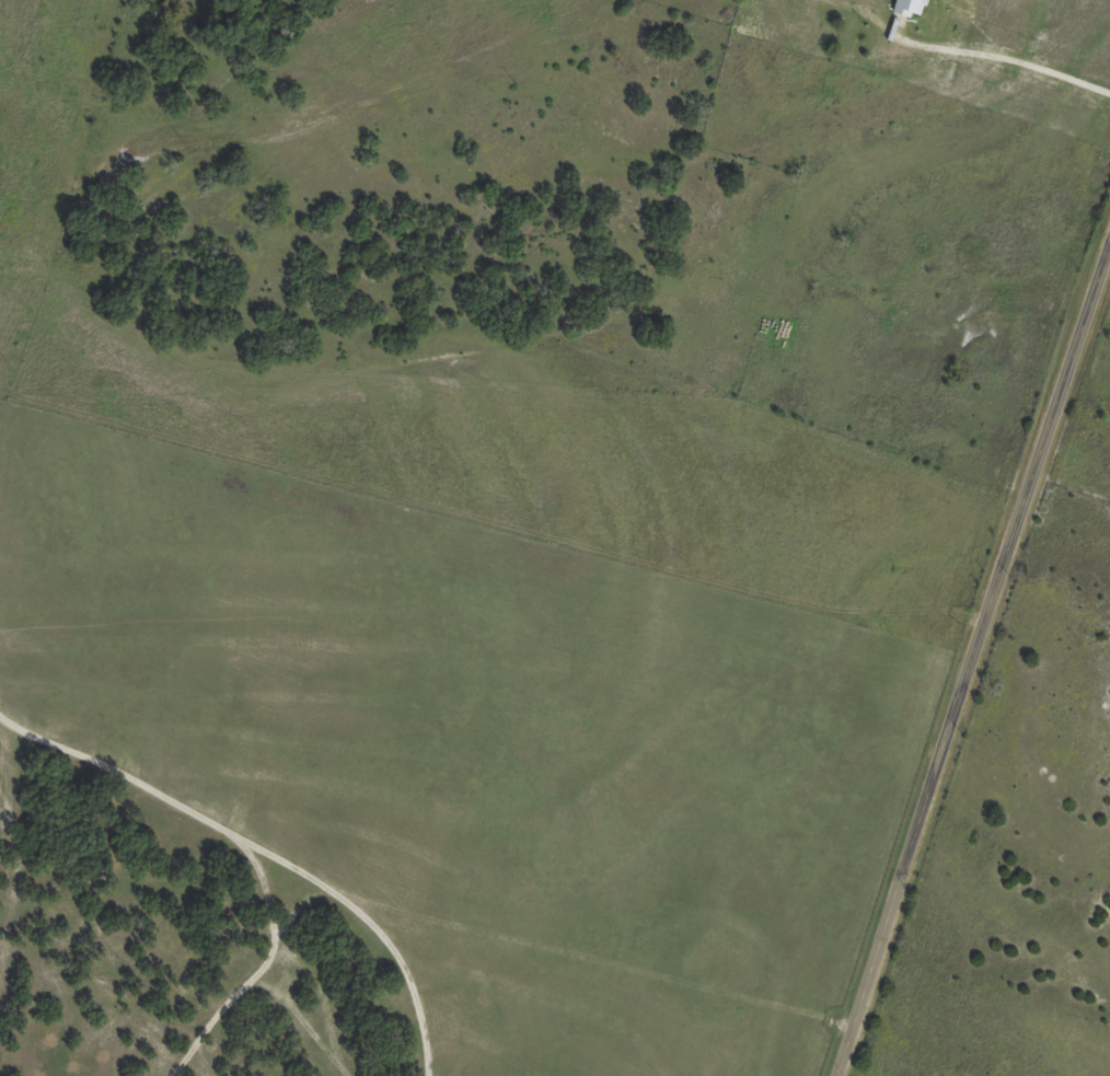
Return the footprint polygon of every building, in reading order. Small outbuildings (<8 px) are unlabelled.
[(923,19),(929,0),(895,0),(892,10),(923,19)]
